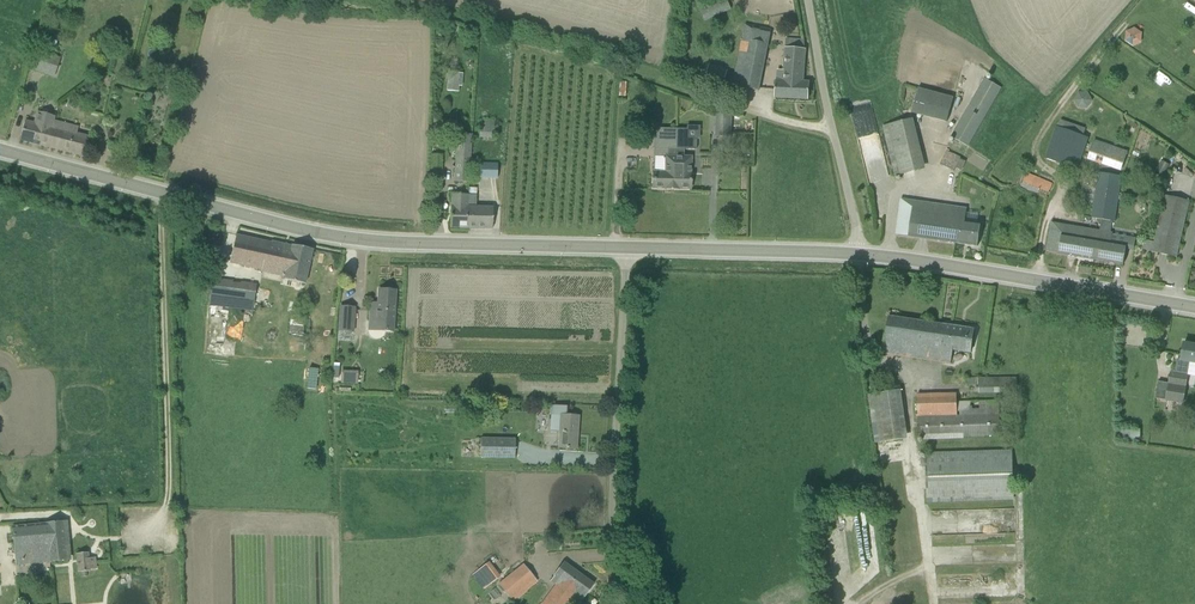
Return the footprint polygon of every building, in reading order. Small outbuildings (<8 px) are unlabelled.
[(706,22),(732,9),(727,0),(715,0),(699,8),(706,22)] [(733,86),(759,91),(771,30),(746,25),(733,86)] [(1142,33),(1134,28),(1126,32),(1125,41),(1133,47),(1141,43),(1142,33)] [(804,49),(805,41),(786,39),(783,81),(776,81),(775,98),(809,100),(810,82),(803,82),(806,49),(804,49)] [(39,51),(34,67),(45,71),(46,68),(56,71),(61,58),(39,51)] [(463,75),(460,74),(448,73),(447,91),(458,93),(459,86),(462,87),(463,75)] [(985,79),(973,99),(951,137),(968,147),(1002,88),(985,79)] [(949,122),(955,96),(919,87),(913,112),(949,122)] [(1078,109),(1088,109),(1093,101),(1088,93),(1079,93),(1074,100),(1078,109)] [(67,107),(74,109),(76,102),(69,100),(67,107)] [(47,147),(54,121),(55,117),(37,112),(34,124),(25,122),(21,140),(47,147)] [(733,116),(717,116),(717,117),(716,138),(733,138),(733,116)] [(926,168),(913,119),(895,124),(884,127),(896,176),(907,173),(926,168)] [(479,138),(494,139),(495,121),(480,120),(479,138)] [(54,121),(47,147),(84,156),(89,138),(77,135),(79,128),(54,121)] [(1056,127),(1045,159),(1077,170),(1089,138),(1056,127)] [(675,190),(676,149),(677,129),(656,129),(656,139),(654,139),(654,150),(666,150),(665,173),(653,172),(653,189),(654,189),(664,189),(664,190),(665,190),(665,189),(675,190)] [(676,149),(675,190),(678,190),(679,190),(690,190),(691,157),(684,157),(684,149),(696,150),(697,140),(687,140),(687,130),(677,129),(676,149)] [(454,182),(469,183),(472,135),(457,135),(454,182)] [(1094,140),(1087,160),(1121,172),(1128,152),(1094,140)] [(961,158),(946,152),(940,165),(955,171),(961,158)] [(441,180),(442,156),(432,155),(431,180),(441,180)] [(1170,165),(1162,161),(1156,173),(1164,177),(1170,165)] [(478,179),(497,179),(497,163),(478,163),(478,179)] [(1117,207),(1122,177),(1099,173),(1092,218),(1102,220),(1113,222),(1115,222),(1117,207)] [(1027,174),(1021,186),(1034,192),(1036,188),(1049,194),(1052,185),(1027,174)] [(493,208),(476,208),(477,188),(468,188),(468,195),(468,207),(467,207),(467,229),(492,230),(493,208)] [(451,228),(467,229),(467,207),(468,207),(468,195),(452,195),(452,207),(451,228)] [(1143,250),(1176,258),(1190,201),(1166,196),(1155,242),(1145,240),(1143,250)] [(967,209),(901,200),(896,235),(909,237),(978,247),(981,224),(965,221),(967,209)] [(1113,222),(1102,220),(1100,231),(1098,231),(1094,260),(1123,265),(1127,246),(1111,244),(1113,234),(1111,233),(1113,222)] [(1094,260),(1098,231),(1051,223),(1047,252),(1059,254),(1094,260)] [(305,285),(313,250),(293,246),(292,247),(271,242),(271,243),(237,236),(230,263),(262,270),(262,272),(285,277),(285,280),(305,285)] [(256,287),(217,282),(213,282),(209,305),(253,311),(256,287)] [(393,333),(393,323),(395,291),(379,290),(377,322),(376,332),(393,333)] [(341,308),(339,331),(352,332),(353,308),(341,308)] [(971,353),(974,330),(889,317),(883,353),(951,363),(953,350),(971,353)] [(1183,403),(1185,393),(1188,377),(1187,377),(1189,363),(1194,363),(1194,346),(1184,344),(1181,360),(1177,359),(1175,371),(1172,370),(1171,374),(1166,403),(1183,403)] [(343,371),(343,384),(359,384),(359,370),(343,371)] [(1017,379),(968,379),(968,385),(979,385),(979,392),(1017,392),(1017,379)] [(903,390),(874,393),(880,441),(908,438),(903,390)] [(945,397),(945,417),(918,417),(919,438),(1000,436),(999,401),(957,403),(957,397),(945,397)] [(576,450),(579,417),(566,416),(566,407),(552,406),(551,416),(550,431),(560,433),(559,448),(576,450)] [(515,459),(515,440),(481,439),(480,458),(515,459)] [(1012,451),(927,454),(928,502),(1013,499),(1012,451)] [(67,561),(64,523),(12,527),(16,566),(67,561)] [(89,559),(88,553),(76,554),(78,573),(90,572),(90,570),(97,569),(96,558),(89,559)] [(472,574),(483,589),(501,576),(490,561),(472,574)] [(594,585),(564,563),(553,577),(554,577),(550,582),(556,587),(546,601),(550,603),(570,603),(574,599),(580,603),(583,599),(584,599),(594,585)] [(535,580),(524,566),(499,585),(511,599),(535,580)]
